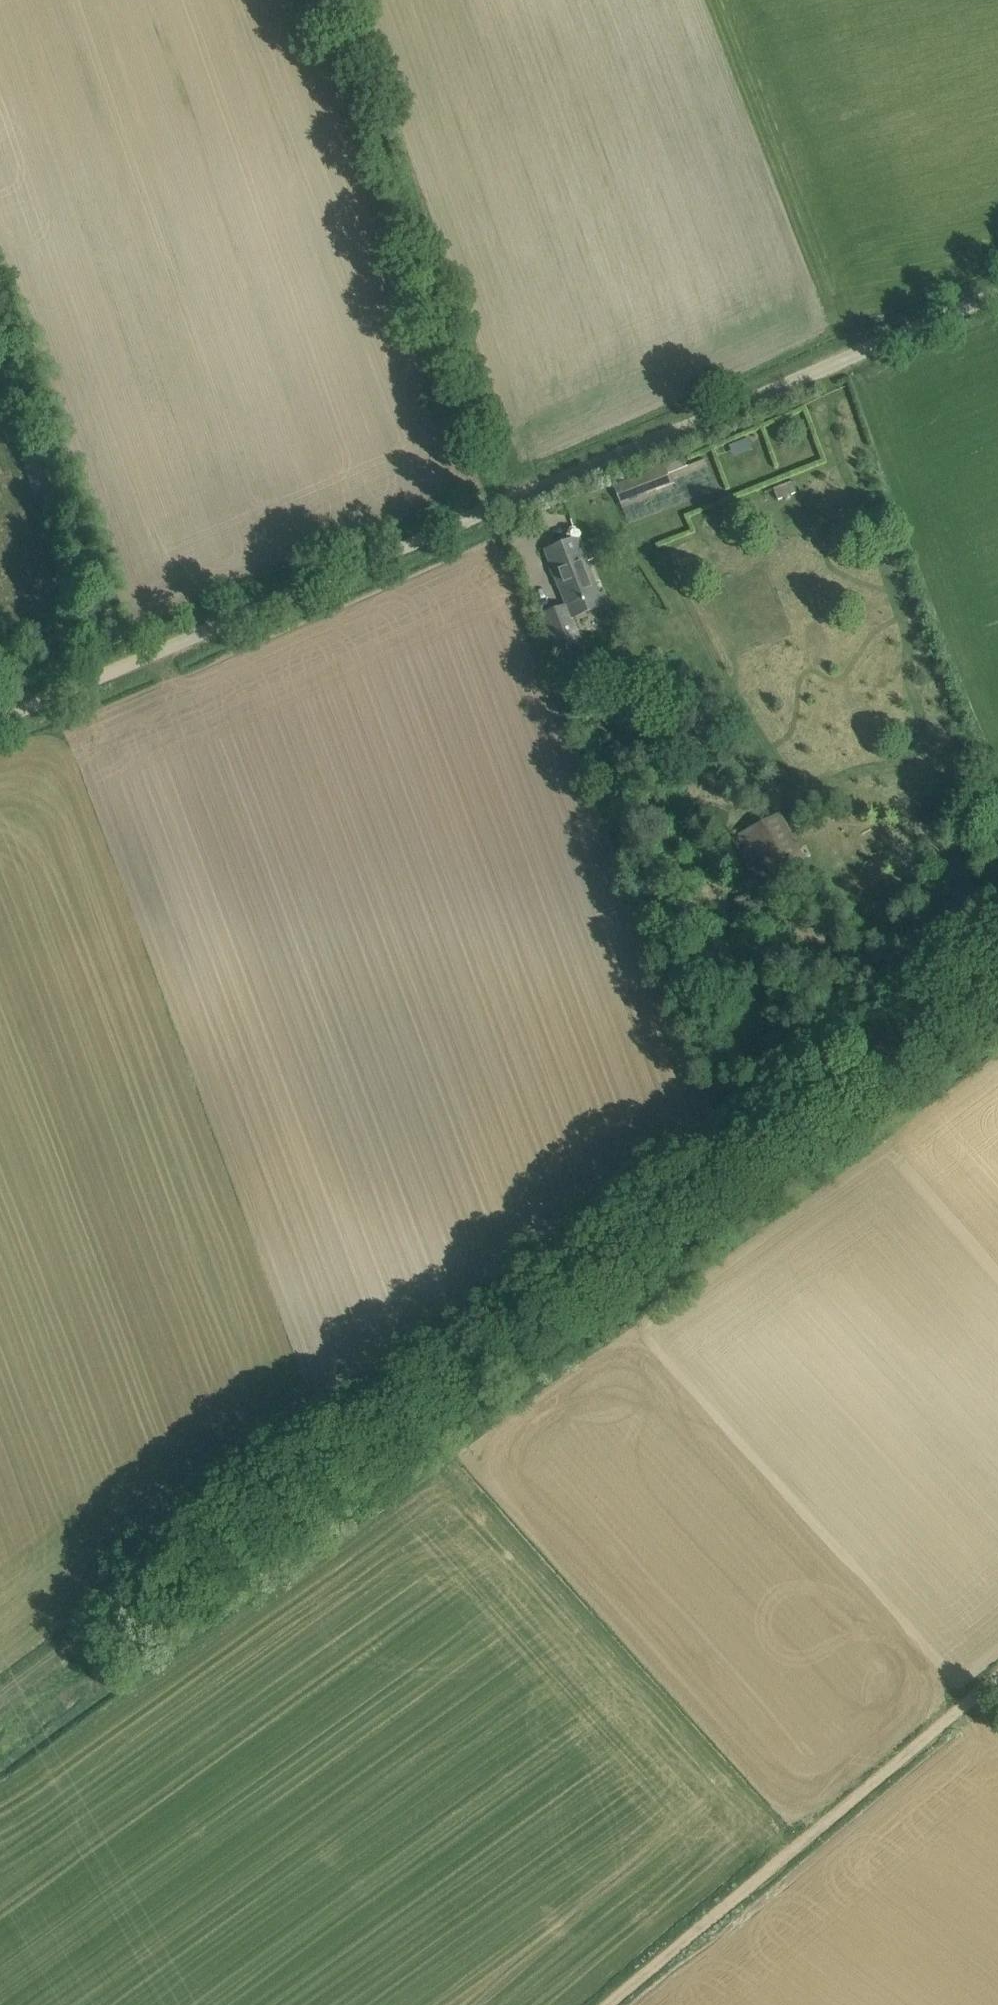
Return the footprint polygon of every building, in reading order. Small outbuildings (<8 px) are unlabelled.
[(621,501),(671,481),(665,466),(615,486),(621,501)] [(792,482),(774,489),(779,500),(797,493),(792,482)] [(583,545),(580,537),(546,550),(567,605),(543,615),(557,649),(581,640),(572,617),(609,603),(605,592),(599,594),(587,561),(592,559),(595,556),(595,552),(594,547),(590,545),(587,543),(583,545)] [(780,812),(772,817),(733,838),(759,886),(806,861),(780,812)]
